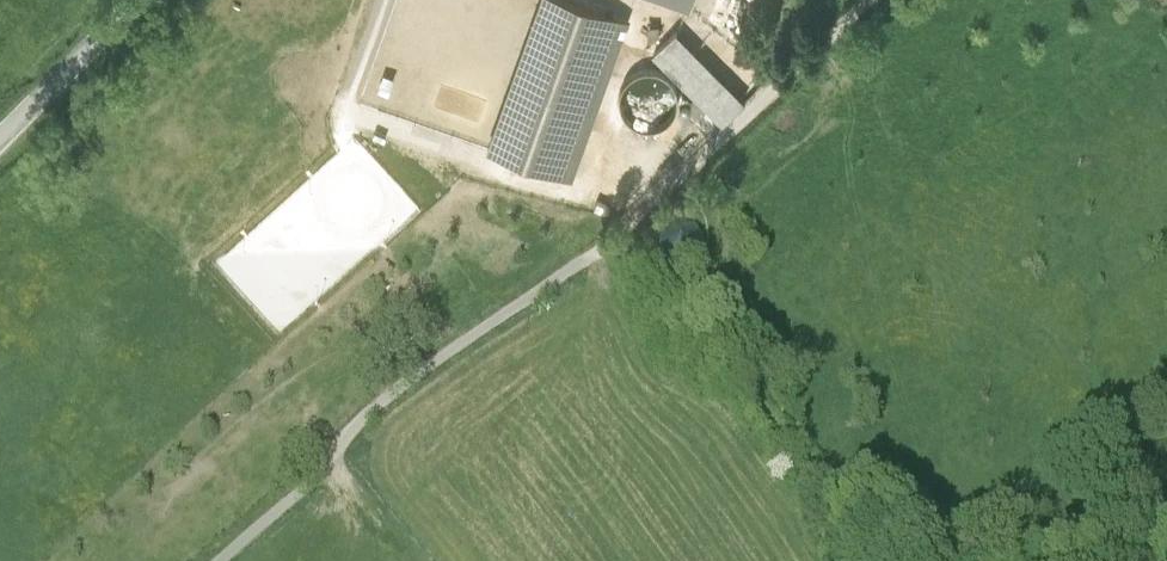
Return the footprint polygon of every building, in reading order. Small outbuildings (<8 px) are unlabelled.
[(552,0),(544,0),(491,141),(569,170),(623,26),(552,0)] [(691,0),(664,0),(688,9),(691,0)] [(726,121),(751,97),(662,10),(638,35),(726,121)] [(672,232),(667,236),(663,241),(661,247),(662,252),(664,257),(667,262),(672,265),(677,266),(683,266),(688,264),(692,260),(695,255),(697,250),(696,244),(693,238),(689,234),(684,231),(677,231),(672,232)]
